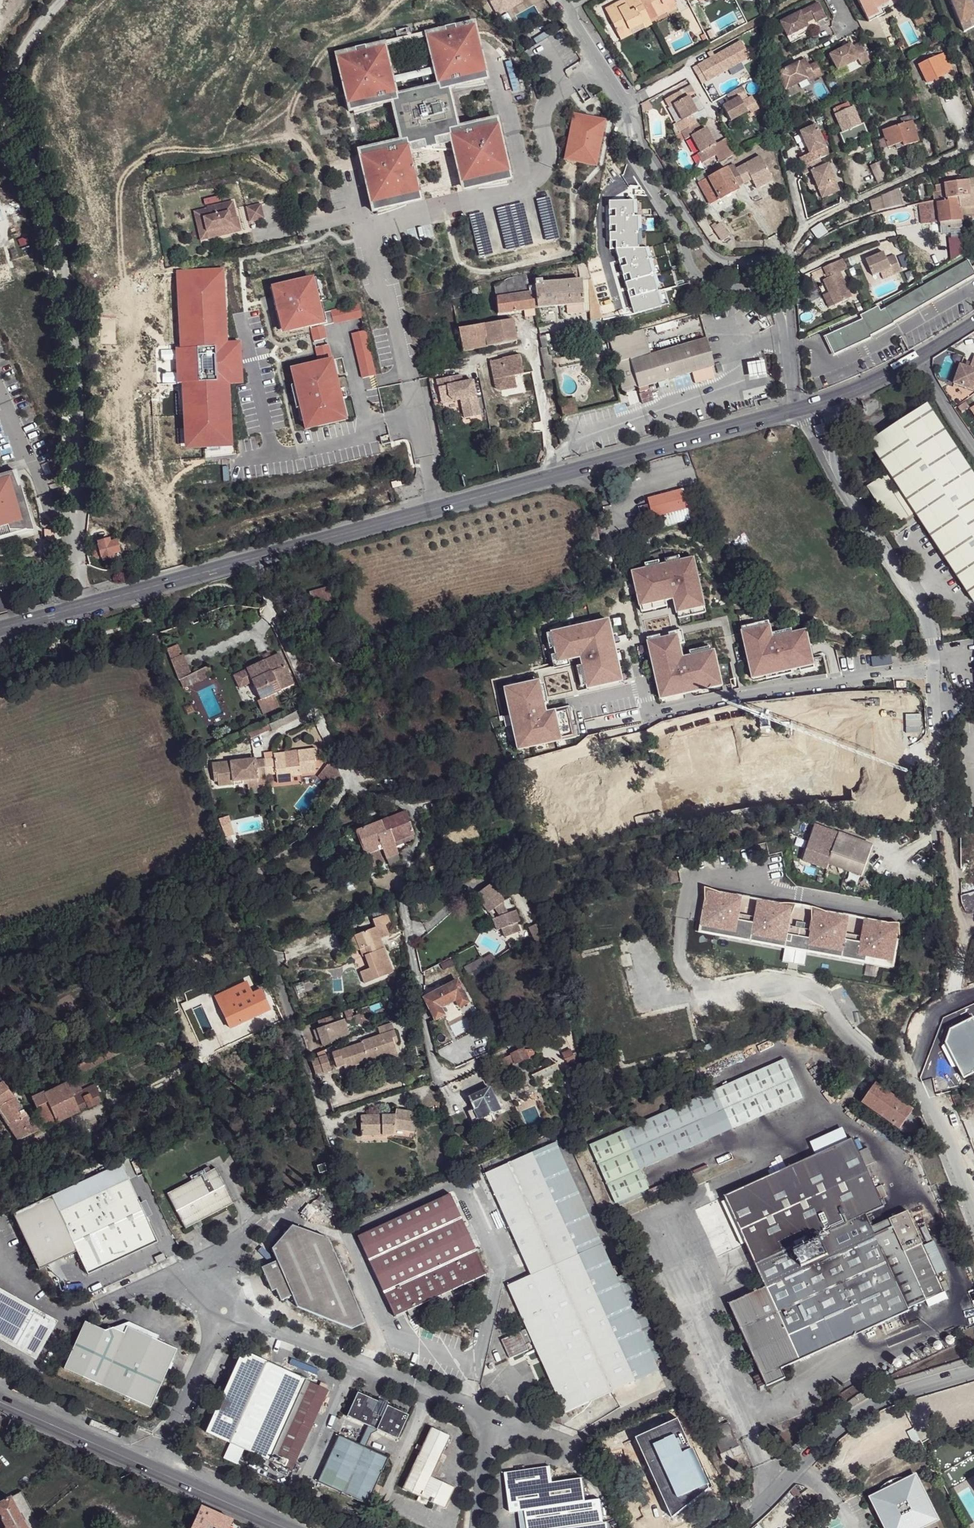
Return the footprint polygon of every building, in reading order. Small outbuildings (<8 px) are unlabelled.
[(492,0),(487,0),(493,9),(506,0),(499,0),(494,3),(492,0)] [(647,24),(646,23),(639,8),(634,0),(620,0),(600,10),(610,31),(620,26),(623,31),(636,24),(639,28),(647,24)] [(668,0),(634,0),(639,8),(645,5),(650,13),(659,8),(658,6),(668,0)] [(659,8),(650,13),(645,5),(639,8),(646,23),(672,9),(668,0),(658,6),(659,8)] [(879,15),(877,11),(891,3),(889,0),(853,0),(851,2),(862,23),(879,15)] [(973,27),(973,14),(969,0),(950,0),(963,32),(973,27)] [(815,1),(776,21),(784,35),(803,25),(799,17),(808,12),(813,20),(822,15),(815,1)] [(919,14),(911,19),(916,29),(925,24),(919,14)] [(620,26),(610,31),(615,40),(639,28),(636,24),(623,31),(620,26)] [(421,191),(425,190),(415,147),(422,145),(431,143),(432,146),(451,142),(452,143),(459,142),(468,181),(472,180),(487,176),(487,179),(506,175),(497,139),(495,131),(498,131),(495,119),(454,129),(445,90),(477,82),(471,52),(480,50),(474,25),(456,29),(454,25),(444,27),(445,32),(426,36),(428,45),(433,44),(440,75),(436,76),(438,86),(410,92),(408,83),(403,84),(396,52),(400,51),(398,43),(379,47),(378,43),(368,45),(369,50),(350,54),(356,79),(366,77),(373,106),(405,99),(415,138),(392,144),(392,163),(381,166),(389,202),(407,198),(406,195),(421,191)] [(444,27),(378,43),(379,47),(398,43),(426,36),(445,32),(444,27)] [(543,27),(527,35),(531,44),(547,36),(543,27)] [(701,71),(706,81),(750,57),(741,40),(713,56),(709,58),(693,67),(697,73),(701,71)] [(846,42),(825,53),(833,69),(854,58),(857,64),(866,59),(857,41),(848,46),(846,42)] [(433,44),(428,45),(436,76),(440,75),(433,44)] [(480,50),(471,52),(477,82),(487,80),(480,50)] [(400,51),(396,52),(403,84),(408,83),(400,51)] [(918,64),(926,82),(951,69),(943,54),(937,58),(936,55),(918,64)] [(802,56),(773,71),(782,88),(804,77),(806,80),(812,76),(819,73),(812,59),(805,62),(802,56)] [(701,71),(697,73),(702,83),(706,81),(701,71)] [(918,97),(909,71),(904,73),(907,81),(906,82),(908,89),(907,90),(909,95),(908,95),(911,104),(919,101),(918,97)] [(366,77),(356,79),(363,109),(373,106),(366,77)] [(804,77),(782,88),(784,91),(806,80),(804,77)] [(672,84),(658,92),(662,99),(666,97),(675,113),(670,116),(675,125),(683,121),(687,118),(682,109),(690,105),(681,89),(676,91),(672,84)] [(725,102),(717,106),(726,120),(744,110),(746,113),(753,108),(745,96),(743,97),(737,86),(721,95),(725,102)] [(842,133),(861,125),(860,124),(852,106),(849,107),(848,102),(832,109),(834,114),(841,132),(842,133)] [(596,163),(605,119),(595,117),(594,123),(587,121),(588,115),(575,113),(566,157),(596,163)] [(901,124),(911,120),(909,115),(899,119),(901,124)] [(664,119),(669,128),(675,125),(670,116),(664,119)] [(687,118),(683,121),(687,127),(692,124),(689,117),(687,118)] [(896,145),(903,143),(904,146),(918,141),(911,120),(901,124),(883,130),(886,138),(889,147),(896,145)] [(672,136),(678,132),(682,130),(691,146),(686,149),(692,159),(708,151),(703,141),(708,138),(698,121),(692,124),(687,127),(683,121),(675,125),(669,128),(672,136)] [(843,143),(867,132),(864,122),(860,124),(861,125),(842,133),(841,132),(838,133),(843,143)] [(797,156),(801,164),(819,157),(827,153),(814,123),(798,130),(803,140),(807,138),(809,143),(805,146),(808,152),(797,156)] [(487,176),(472,180),(473,187),(510,179),(498,131),(495,131),(497,139),(506,175),(487,179),(487,176)] [(708,138),(703,141),(708,151),(711,156),(727,147),(718,132),(708,138)] [(877,140),(880,150),(889,147),(886,138),(877,140)] [(424,151),(460,148),(459,142),(452,143),(451,142),(432,146),(431,143),(422,145),(424,151)] [(423,199),(421,191),(406,195),(407,198),(389,202),(381,166),(392,163),(392,144),(373,148),(387,207),(423,199)] [(708,176),(699,181),(711,203),(738,189),(737,186),(751,178),(756,187),(772,179),(759,154),(735,168),(733,163),(708,176)] [(819,157),(801,164),(798,165),(801,172),(809,169),(813,178),(816,176),(817,179),(814,181),(821,196),(838,188),(827,162),(822,164),(819,157)] [(877,183),(887,179),(879,162),(869,166),(877,183)] [(695,174),(699,181),(708,176),(705,169),(695,174)] [(963,207),(973,205),(973,179),(968,180),(937,184),(938,191),(934,191),(935,200),(946,198),(946,199),(947,201),(937,203),(938,209),(929,210),(931,224),(940,223),(940,227),(961,224),(961,220),(960,207),(963,207)] [(904,204),(900,189),(883,195),(886,209),(904,204)] [(883,197),(871,201),(874,211),(886,208),(883,197)] [(204,205),(205,207),(206,213),(200,215),(202,221),(205,238),(233,232),(229,217),(236,216),(235,210),(232,198),(204,205)] [(946,199),(946,198),(935,200),(933,200),(933,201),(921,203),(923,225),(931,224),(929,210),(938,209),(937,203),(947,201),(946,199)] [(261,204),(246,207),(249,223),(264,219),(261,204)] [(963,207),(965,215),(973,214),(973,205),(963,207)] [(206,213),(205,207),(193,210),(196,222),(200,239),(205,238),(202,221),(200,215),(206,213)] [(236,216),(229,217),(233,232),(240,230),(239,228),(236,216)] [(713,226),(721,240),(729,236),(721,222),(713,226)] [(822,234),(817,227),(815,229),(808,235),(812,241),(818,236),(822,234)] [(950,261),(965,252),(958,241),(944,250),(950,261)] [(871,259),(865,261),(872,276),(882,271),(890,268),(893,275),(901,272),(899,268),(894,259),(893,255),(886,259),(882,253),(879,255),(871,259)] [(902,254),(894,259),(899,268),(907,265),(902,254)] [(847,269),(842,259),(823,268),(827,278),(823,280),(829,293),(835,305),(835,306),(852,298),(841,272),(847,269)] [(894,324),(894,323),(973,276),(973,267),(970,260),(883,311),(881,307),(862,317),(864,320),(826,338),(834,357),(874,338),(873,336),(894,324)] [(577,263),(580,281),(581,281),(587,280),(588,311),(588,322),(601,319),(600,316),(596,302),(590,280),(585,261),(577,263)] [(886,279),(893,275),(890,268),(882,271),(886,279)] [(222,272),(182,273),(182,274),(183,345),(183,347),(175,347),(176,381),(180,381),(184,381),(185,442),(185,444),(225,443),(225,441),(224,380),(228,380),(233,380),(232,368),(230,368),(229,357),(232,357),(232,345),(227,346),(223,346),(222,272)] [(527,287),(526,275),(506,279),(492,287),(495,298),(528,293),(527,287)] [(310,279),(272,287),(276,303),(272,304),(274,312),(278,311),(281,325),(285,324),(287,333),(308,327),(321,325),(310,279)] [(581,303),(582,303),(581,281),(580,281),(541,284),(535,284),(534,285),(534,286),(535,292),(537,307),(564,305),(581,303)] [(478,286),(469,288),(471,296),(479,295),(478,286)] [(533,308),(537,307),(535,292),(528,293),(495,298),(496,314),(522,309),(533,308)] [(835,305),(829,293),(823,296),(828,308),(835,305)] [(565,314),(582,312),(581,303),(564,305),(565,314)] [(357,306),(323,314),(326,326),(360,318),(357,306)] [(533,308),(522,309),(523,317),(535,316),(533,308)] [(285,324),(281,325),(278,311),(274,312),(279,334),(287,333),(285,324)] [(601,319),(588,322),(590,334),(603,331),(601,319)] [(510,320),(481,325),(486,348),(514,342),(510,320)] [(321,325),(308,327),(311,341),(324,339),(321,325)] [(481,325),(456,330),(460,353),(486,348),(481,325)] [(603,331),(590,334),(592,341),(605,337),(603,331)] [(693,372),(712,366),(715,366),(707,338),(651,354),(643,357),(642,354),(650,352),(644,331),(609,341),(616,365),(615,365),(623,393),(638,389),(639,392),(648,390),(647,386),(693,372)] [(363,332),(350,334),(361,379),(373,376),(363,332)] [(545,334),(538,336),(541,347),(547,345),(545,334)] [(612,367),(607,344),(602,346),(607,367),(612,367)] [(232,368),(233,380),(238,380),(237,345),(232,345),(232,357),(229,357),(230,368),(232,368)] [(542,355),(549,354),(547,345),(541,347),(542,355)] [(584,345),(563,350),(564,356),(586,352),(584,345)] [(325,346),(313,349),(317,363),(329,360),(325,346)] [(549,354),(542,355),(544,366),(551,366),(549,354)] [(489,362),(488,362),(494,393),(514,388),(512,376),(521,375),(517,356),(489,362)] [(954,381),(973,388),(973,386),(973,357),(972,361),(970,367),(964,365),(961,363),(954,381)] [(447,358),(439,359),(441,368),(449,366),(447,358)] [(769,373),(766,358),(758,360),(748,362),(751,377),(760,375),(769,373)] [(970,367),(972,361),(967,359),(964,365),(970,367)] [(317,363),(292,369),(295,385),(294,385),(296,392),(297,400),(292,401),(294,409),(295,409),(299,408),(302,421),(301,422),(303,430),(338,422),(333,401),(338,400),(336,391),(329,360),(317,363)] [(716,377),(712,366),(693,372),(697,383),(716,377)] [(458,375),(434,380),(437,400),(446,398),(452,402),(458,401),(462,419),(477,416),(470,381),(460,383),(458,375)] [(342,389),(336,391),(338,400),(344,398),(342,389)] [(562,415),(576,412),(572,398),(558,401),(562,415)] [(338,400),(333,401),(338,422),(343,421),(338,400)] [(966,402),(959,408),(963,413),(970,408),(966,402)] [(973,601),(973,480),(924,408),(866,449),(887,478),(866,493),(894,533),(915,517),(973,601)] [(814,427),(817,436),(827,433),(824,424),(814,427)] [(20,487),(15,471),(11,472),(17,487),(20,487)] [(7,520),(10,530),(28,530),(27,526),(31,524),(20,487),(17,487),(11,472),(0,476),(0,522),(7,520)] [(397,481),(389,483),(390,490),(399,487),(397,481)] [(668,514),(671,525),(691,520),(691,521),(702,518),(696,493),(691,494),(689,487),(647,498),(649,504),(638,506),(645,531),(655,529),(652,518),(668,514)] [(7,520),(0,522),(0,540),(33,530),(31,524),(27,526),(28,530),(10,530),(7,520)] [(586,523),(589,542),(599,541),(596,521),(586,523)] [(116,541),(110,543),(109,540),(98,543),(99,545),(95,547),(93,551),(94,555),(99,558),(102,557),(103,560),(114,557),(113,554),(119,552),(116,541)] [(681,561),(680,556),(666,559),(667,565),(681,561)] [(705,607),(694,558),(681,561),(667,565),(661,566),(647,569),(633,572),(636,584),(640,583),(642,590),(638,591),(641,606),(667,600),(668,600),(668,596),(674,595),(675,599),(678,613),(705,607)] [(661,566),(660,561),(646,564),(647,569),(661,566)] [(310,594),(313,605),(330,600),(328,589),(310,594)] [(668,606),(667,600),(641,606),(642,611),(668,606)] [(679,618),(706,612),(705,607),(678,613),(679,618)] [(610,652),(608,645),(613,644),(608,620),(551,633),(554,648),(556,654),(558,662),(580,657),(582,665),(587,685),(587,688),(622,681),(615,651),(610,652)] [(770,626),(769,621),(742,627),(743,632),(770,626)] [(792,628),(791,623),(771,628),(772,633),(792,628)] [(815,665),(810,644),(806,625),(772,633),(771,628),(770,626),(743,632),(748,652),(752,651),(754,660),(749,661),(753,678),(767,675),(781,672),(779,666),(786,665),(787,671),(792,670),(800,668),(815,665)] [(686,643),(683,630),(670,633),(670,637),(678,636),(680,644),(686,643)] [(554,648),(551,633),(546,634),(550,649),(554,648)] [(716,674),(714,666),(718,665),(715,651),(712,652),(692,656),(684,658),(678,636),(670,637),(662,639),(649,642),(662,699),(686,694),(685,688),(691,686),(693,692),(723,685),(720,674),(716,674)] [(191,674),(179,647),(167,651),(178,680),(191,674)] [(712,652),(711,647),(690,651),(692,656),(712,652)] [(252,682),(267,714),(280,708),(274,696),(294,687),(279,653),(275,655),(274,651),(269,654),(270,657),(245,668),(246,670),(252,682)] [(558,662),(556,654),(551,655),(554,668),(570,665),(568,659),(558,662)] [(872,667),(891,666),(891,657),(871,658),(872,667)] [(587,685),(582,665),(577,666),(581,686),(587,685)] [(787,671),(786,665),(779,666),(781,672),(767,675),(768,678),(793,673),(792,670),(787,671)] [(209,675),(206,667),(191,674),(178,680),(182,689),(209,675)] [(252,682),(246,670),(233,675),(239,688),(252,682)] [(575,737),(568,708),(546,713),(544,704),(539,685),(538,681),(504,689),(518,750),(575,737)] [(548,703),(544,684),(539,685),(544,704),(548,703)] [(580,736),(573,707),(568,708),(575,737),(580,736)] [(968,714),(958,718),(961,724),(971,719),(968,714)] [(268,725),(248,734),(250,739),(271,730),(268,725)] [(263,754),(263,758),(266,776),(275,775),(276,784),(287,783),(286,778),(300,776),(299,774),(314,773),(314,768),(314,765),(317,764),(315,748),(296,751),(296,755),(297,759),(283,761),(283,757),(283,753),(272,754),(272,752),(263,754)] [(266,781),(266,776),(263,758),(253,760),(253,759),(235,760),(235,765),(230,766),(229,761),(210,764),(213,780),(216,779),(217,782),(218,787),(232,785),(232,787),(246,785),(245,779),(256,778),(256,782),(266,781)] [(341,779),(332,761),(319,778),(334,791),(341,779)] [(246,790),(258,788),(256,782),(256,778),(245,779),(246,785),(246,790)] [(542,793),(545,803),(579,789),(575,780),(554,788),(553,785),(547,787),(549,790),(542,793)] [(504,785),(506,793),(513,792),(511,784),(504,785)] [(799,789),(782,794),(784,802),(801,798),(800,792),(799,789)] [(817,795),(811,791),(809,796),(814,799),(817,795)] [(357,832),(371,868),(383,863),(385,863),(380,850),(383,849),(387,858),(399,853),(396,845),(395,841),(413,834),(415,833),(406,812),(383,821),(357,832)] [(228,823),(227,818),(217,821),(219,826),(224,825),(228,823)] [(533,829),(535,836),(559,829),(557,822),(533,829)] [(229,839),(224,825),(219,826),(224,840),(229,839)] [(855,829),(851,838),(815,826),(803,860),(828,869),(830,865),(835,848),(852,854),(847,870),(862,876),(873,846),(868,844),(871,835),(855,829)] [(413,834),(395,841),(396,845),(415,838),(413,834)] [(835,848),(830,865),(847,870),(852,854),(835,848)] [(408,875),(406,880),(408,883),(424,879),(424,877),(422,871),(408,875)] [(491,881),(475,894),(490,911),(495,907),(501,914),(494,917),(499,929),(504,927),(507,935),(522,929),(518,920),(521,919),(517,908),(508,911),(502,902),(505,900),(491,881)] [(741,895),(707,887),(698,927),(846,960),(848,954),(884,962),(885,958),(883,957),(889,928),(863,922),(857,944),(842,941),(847,919),(813,911),(809,929),(802,928),(803,922),(795,920),(793,926),(787,924),(791,906),(756,898),(751,920),(736,917),(741,895)] [(250,898),(248,891),(242,893),(245,900),(250,898)] [(376,927),(353,936),(359,950),(363,949),(365,955),(370,968),(360,972),(364,984),(393,972),(380,939),(389,935),(385,925),(390,923),(387,914),(372,920),(376,927)] [(530,926),(538,941),(551,935),(549,925),(546,918),(530,926)] [(349,938),(354,952),(359,950),(353,936),(349,938)] [(516,937),(509,941),(512,947),(519,941),(516,937)] [(493,951),(484,956),(488,964),(489,964),(497,957),(493,951)] [(481,956),(466,965),(470,973),(487,964),(481,956)] [(435,1018),(436,1019),(444,1014),(440,1006),(455,999),(460,1006),(469,1001),(458,980),(424,998),(435,1018)] [(215,997),(221,1009),(251,995),(245,983),(215,997)] [(221,1009),(229,1028),(270,1009),(261,989),(256,993),(251,995),(221,1009)] [(526,998),(529,1004),(534,1006),(535,1001),(533,995),(526,998)] [(185,1001),(197,1034),(209,1029),(197,996),(185,1001)] [(442,1008),(444,1013),(456,1010),(454,1005),(442,1008)] [(318,1021),(320,1028),(335,1023),(333,1016),(318,1021)] [(320,1028),(318,1029),(321,1040),(324,1046),(350,1034),(344,1019),(335,1023),(320,1028)] [(363,1041),(363,1043),(369,1061),(385,1056),(397,1052),(394,1044),(399,1042),(395,1030),(392,1023),(378,1028),(380,1035),(363,1041)] [(553,1032),(557,1039),(569,1034),(566,1026),(553,1032)] [(339,1051),(332,1053),(337,1067),(344,1065),(345,1069),(357,1065),(369,1061),(363,1043),(339,1051)] [(515,1059),(516,1062),(528,1057),(524,1048),(512,1054),(515,1059)] [(563,1053),(566,1059),(569,1067),(579,1062),(572,1049),(563,1053)] [(497,1061),(499,1067),(515,1059),(512,1054),(497,1061)] [(327,1055),(319,1057),(323,1072),(331,1069),(327,1055)] [(319,1057),(311,1060),(316,1074),(323,1072),(319,1057)] [(566,1059),(533,1074),(537,1082),(569,1067),(566,1059)] [(715,1091),(731,1129),(800,1098),(784,1060),(715,1091)] [(494,1065),(481,1071),(487,1085),(500,1079),(494,1065)] [(44,1092),(45,1094),(67,1083),(62,1071),(41,1082),(44,1092)] [(579,1072),(575,1073),(582,1104),(586,1103),(579,1072)] [(68,1084),(73,1095),(81,1091),(76,1080),(68,1084)] [(19,1141),(43,1130),(46,1129),(45,1128),(43,1129),(40,1124),(36,1125),(35,1123),(31,1125),(24,1111),(21,1112),(4,1082),(0,1085),(0,1112),(19,1141)] [(45,1094),(57,1123),(80,1113),(73,1095),(68,1084),(67,1083),(45,1094)] [(863,1102),(900,1128),(913,1110),(876,1083),(863,1102)] [(73,1095),(80,1113),(81,1112),(81,1111),(88,1108),(89,1108),(94,1106),(94,1105),(101,1101),(102,1102),(103,1101),(95,1084),(81,1091),(73,1095)] [(491,1088),(470,1097),(475,1108),(480,1118),(500,1109),(491,1088)] [(731,1129),(715,1091),(693,1101),(710,1139),(731,1129)] [(45,1128),(46,1129),(57,1123),(45,1094),(44,1092),(33,1098),(35,1104),(45,1128)] [(693,1101),(590,1146),(616,1204),(649,1189),(641,1170),(710,1139),(693,1101)] [(395,1114),(363,1115),(363,1132),(383,1131),(383,1135),(393,1135),(396,1129),(416,1128),(416,1107),(398,1107),(395,1114)] [(480,1118),(475,1108),(469,1112),(473,1121),(480,1118)] [(128,1125),(131,1133),(136,1131),(132,1122),(128,1125)] [(731,1305),(768,1387),(786,1379),(782,1369),(910,1311),(909,1309),(872,1228),(866,1215),(885,1207),(866,1167),(860,1152),(854,1139),(726,1197),(767,1288),(731,1305)] [(562,1401),(567,1413),(659,1371),(556,1143),(486,1175),(533,1276),(509,1287),(528,1328),(535,1343),(559,1397),(562,1401)] [(860,1152),(866,1167),(875,1163),(868,1148),(860,1152)] [(75,1250),(88,1273),(157,1241),(146,1217),(139,1202),(121,1165),(13,1214),(38,1269),(75,1250)] [(200,1178),(214,1171),(211,1166),(198,1172),(200,1178)] [(184,1226),(233,1202),(217,1169),(214,1171),(200,1178),(198,1172),(190,1176),(192,1182),(168,1194),(184,1226)] [(415,1306),(486,1274),(450,1193),(357,1236),(366,1254),(360,1257),(368,1273),(373,1271),(395,1317),(407,1310),(415,1306)] [(139,1202),(146,1217),(152,1214),(145,1199),(139,1202)] [(301,1213),(309,1219),(315,1210),(308,1205),(301,1213)] [(909,1212),(872,1228),(909,1309),(945,1292),(909,1212)] [(366,1323),(329,1239),(293,1226),(272,1250),(278,1261),(262,1268),(273,1291),(276,1290),(282,1301),(293,1296),(298,1308),(353,1329),(366,1323)] [(40,1357),(61,1319),(0,1285),(0,1335),(40,1357)] [(415,1306),(407,1310),(411,1317),(418,1314),(415,1306)] [(89,1318),(68,1366),(105,1383),(128,1329),(116,1324),(110,1327),(89,1318)] [(131,1324),(162,1336),(163,1333),(133,1319),(131,1324)] [(105,1383),(156,1405),(182,1345),(162,1336),(131,1324),(128,1329),(105,1383)] [(528,1328),(521,1333),(528,1346),(535,1343),(528,1328)] [(511,1359),(529,1351),(528,1346),(521,1333),(502,1341),(511,1359)] [(208,1435),(271,1464),(308,1381),(252,1356),(241,1359),(208,1435)] [(308,1381),(271,1464),(294,1473),(295,1471),(300,1460),(330,1391),(308,1381)] [(378,1402),(357,1393),(346,1416),(366,1425),(358,1444),(338,1436),(317,1484),(367,1505),(372,1492),(375,1486),(388,1457),(364,1447),(370,1434),(375,1431),(376,1430),(396,1439),(407,1415),(386,1406),(378,1402)] [(637,1438),(673,1518),(711,1488),(678,1419),(637,1438)] [(731,1423),(711,1428),(718,1457),(738,1453),(731,1423)] [(428,1500),(444,1508),(454,1487),(434,1478),(441,1462),(437,1460),(448,1436),(429,1428),(402,1490),(419,1496),(428,1500)] [(300,1460),(295,1471),(301,1473),(306,1462),(300,1460)] [(603,1523),(600,1499),(585,1500),(581,1478),(556,1481),(553,1466),(509,1472),(515,1511),(530,1509),(532,1521),(533,1527),(567,1527),(603,1523)] [(873,1502),(886,1527),(933,1527),(940,1525),(918,1480),(873,1502)] [(428,1500),(419,1496),(416,1503),(425,1507),(428,1500)] [(11,1498),(0,1504),(0,1527),(27,1527),(11,1498)] [(234,1520),(202,1506),(192,1527),(230,1527),(234,1520)]
